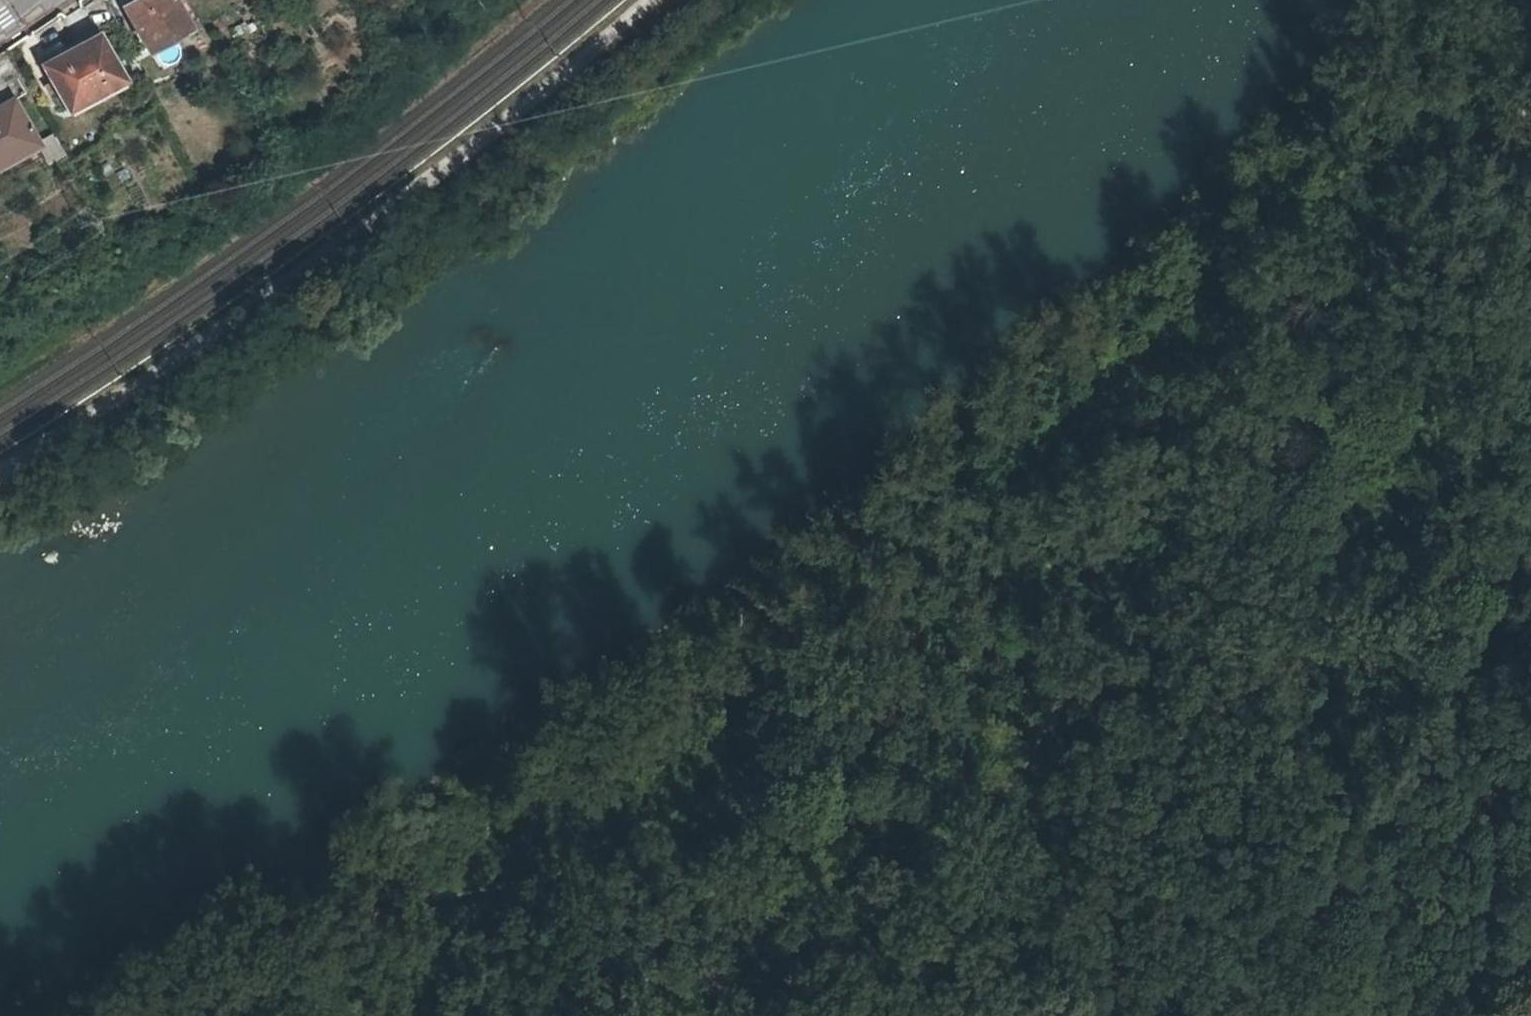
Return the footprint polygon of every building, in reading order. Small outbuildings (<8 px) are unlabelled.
[(171,0),(137,0),(123,8),(145,49),(185,27),(171,0)] [(91,29),(74,39),(78,45),(41,65),(65,110),(120,79),(91,29)] [(37,59),(41,65),(78,45),(74,39),(37,59)] [(12,100),(0,107),(0,165),(37,144),(12,100)]
